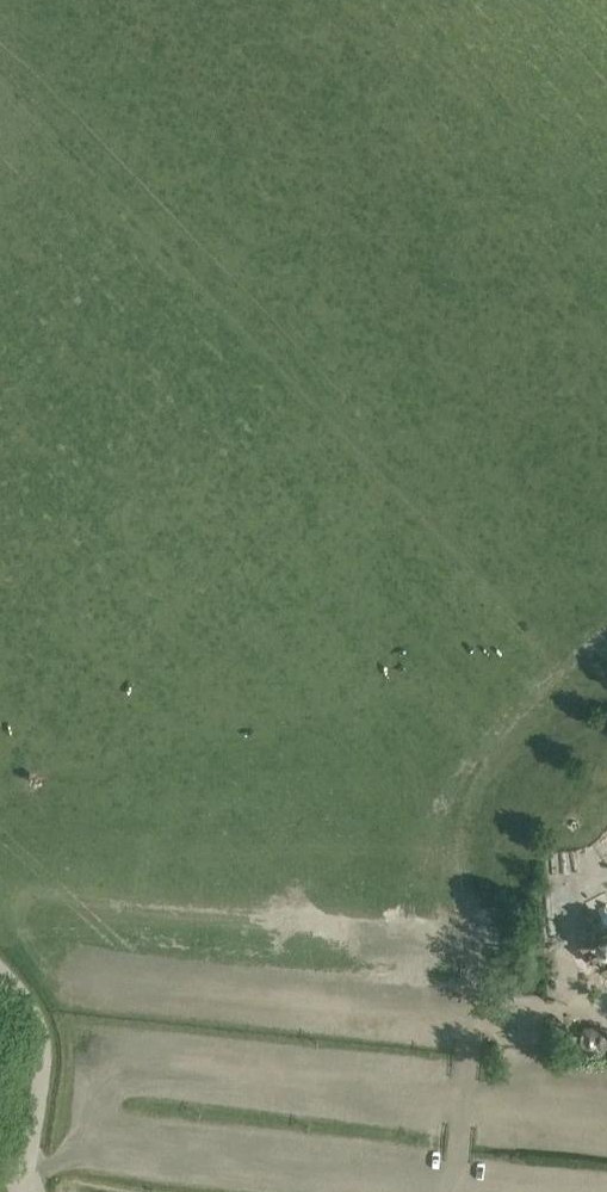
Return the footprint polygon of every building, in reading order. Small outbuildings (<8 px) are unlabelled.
[(578,938),(590,962),(599,957),(606,970),(606,969),(606,930),(604,925),(603,926),(597,929),(578,938)] [(579,1045),(583,1049),(601,1052),(605,1045),(606,1027),(606,1025),(589,1023),(582,1032),(579,1045)]
